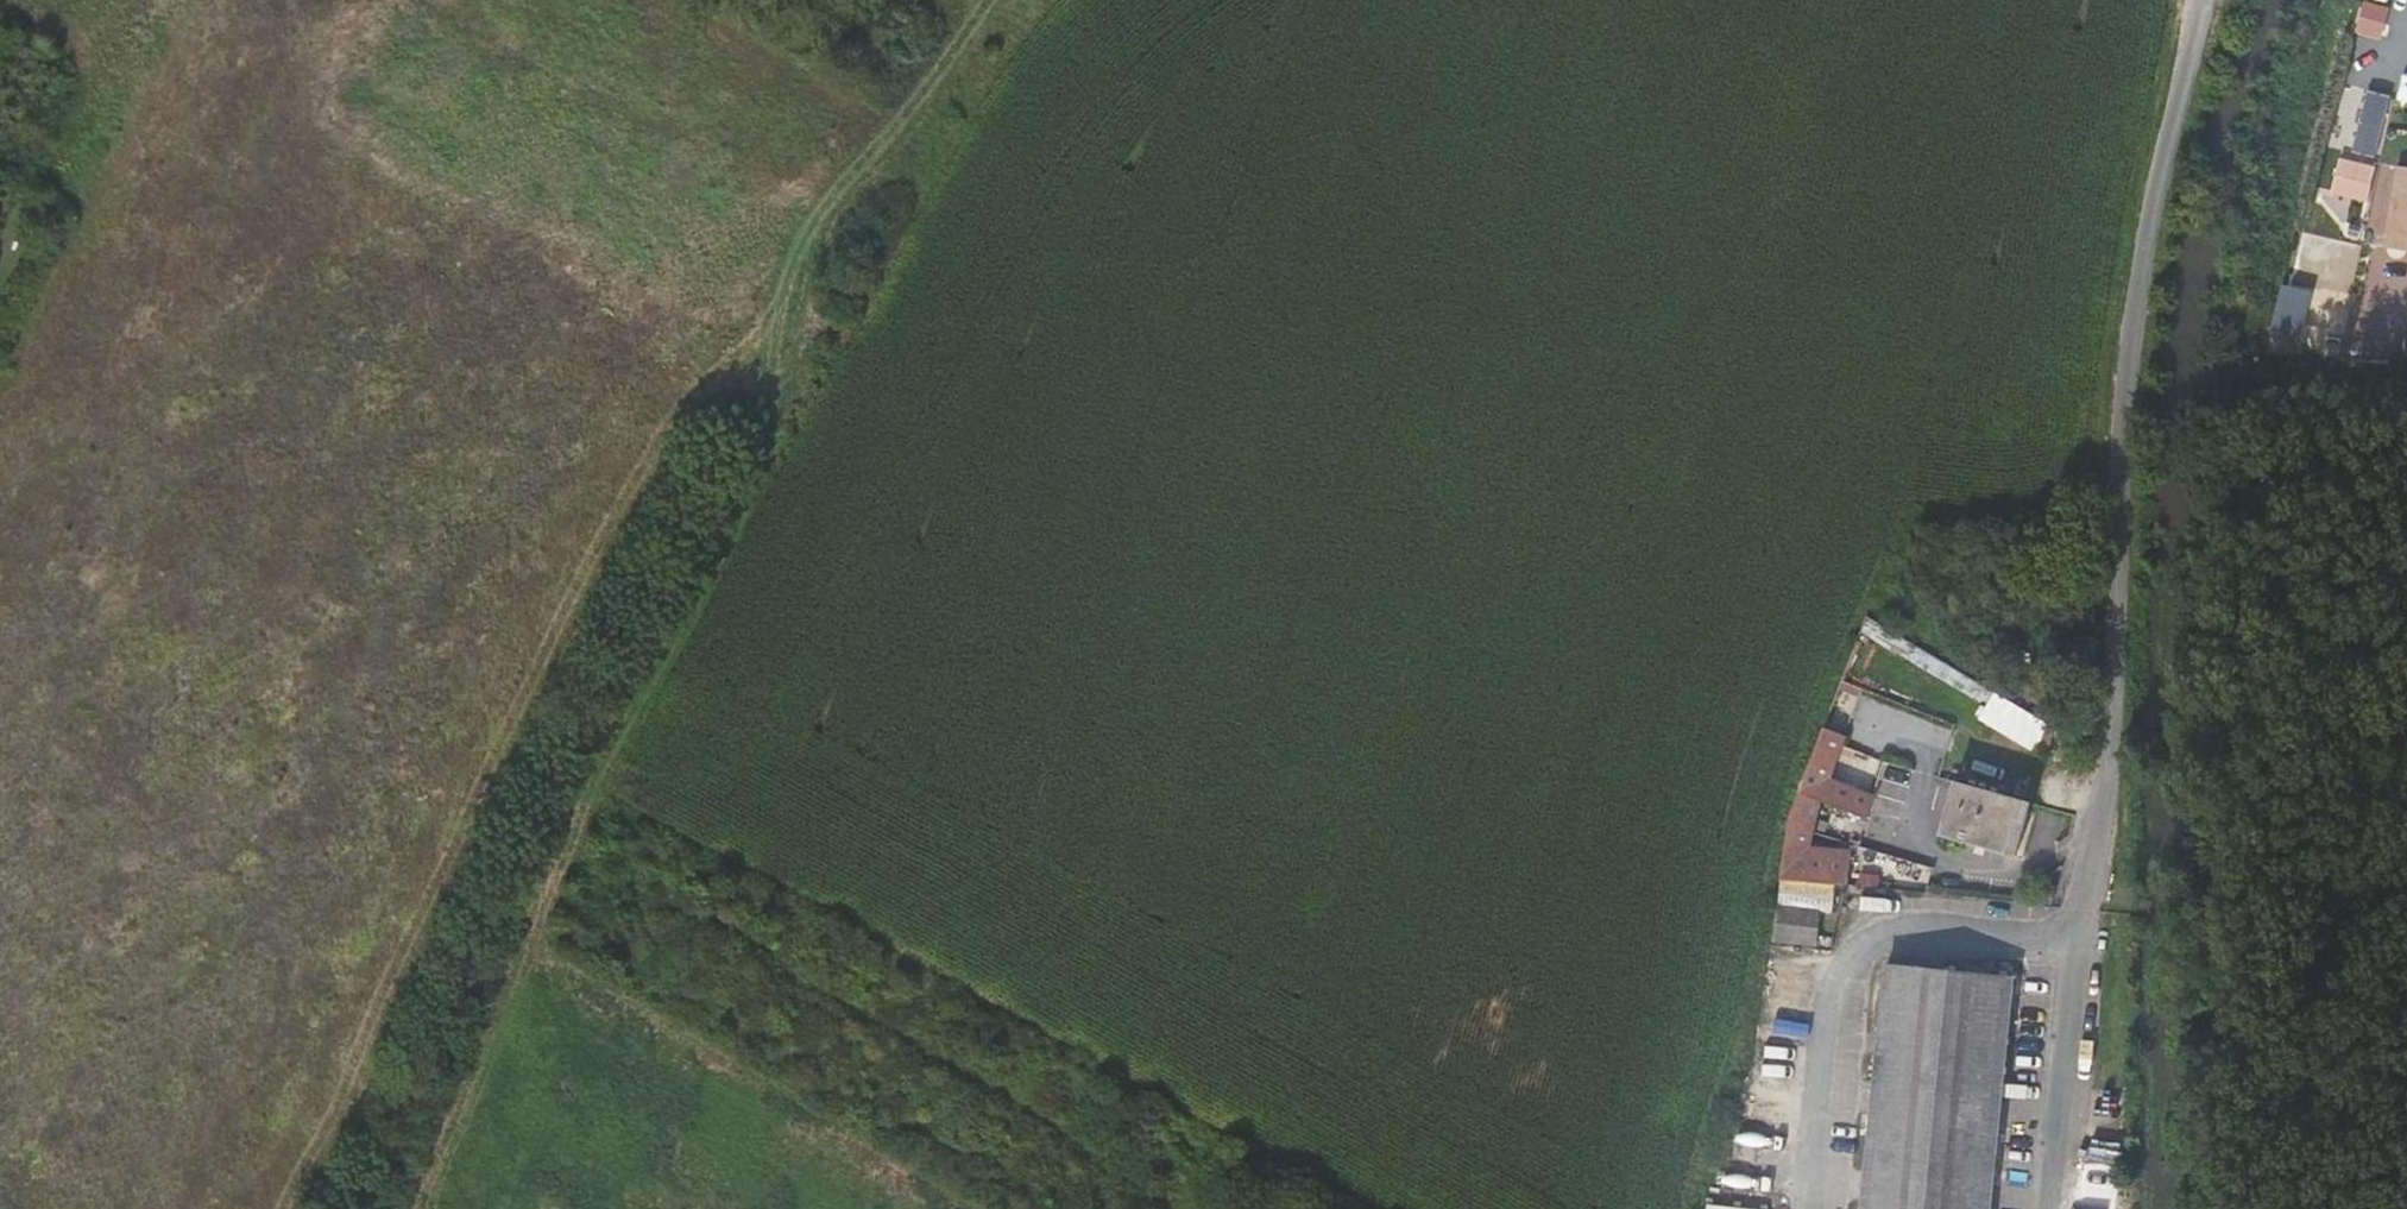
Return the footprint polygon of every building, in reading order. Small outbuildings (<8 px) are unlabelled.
[(2392,11),(2359,4),(2352,31),(2386,39),(2392,11)] [(2376,166),(2343,159),(2336,186),(2370,194),(2376,166)] [(2398,163),(2385,247),(2406,250),(2406,164),(2398,163)] [(1980,717),(2036,750),(2051,723),(1996,691),(1980,717)] [(1852,755),(1854,748),(1837,743),(1841,733),(1822,727),(1822,728),(1788,814),(1784,843),(1805,848),(1817,799),(1866,816),(1873,793),(1826,778),(1835,749),(1852,755)] [(2016,799),(1953,780),(1938,833),(2002,851),(2016,799)] [(2053,886),(2041,882),(2037,897),(2049,900),(2053,886)] [(1885,965),(1861,1208),(1987,1208),(2010,978),(1885,965)]
